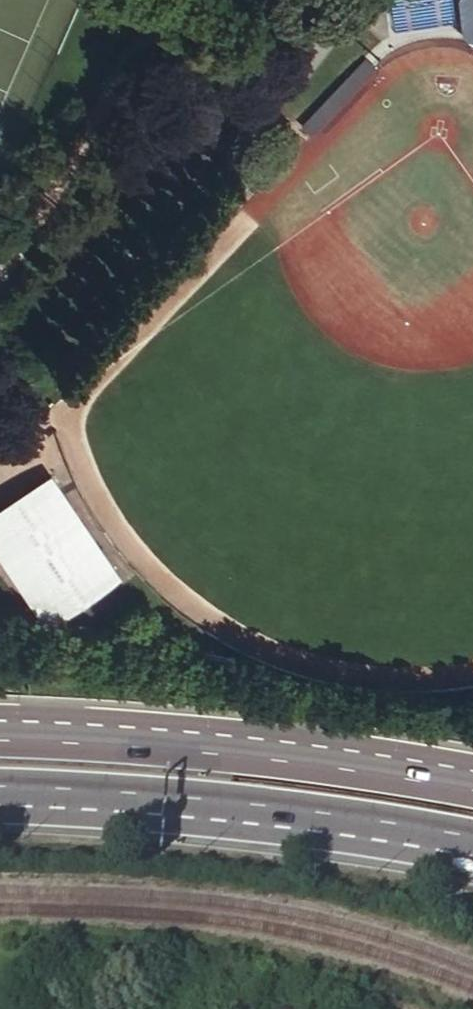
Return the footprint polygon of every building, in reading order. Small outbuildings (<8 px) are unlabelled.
[(396,33),(456,26),(453,0),(392,0),(396,33)] [(463,25),(472,32),(472,0),(460,0),(463,25)] [(463,25),(465,39),(472,42),(472,32),(463,25)] [(377,68),(367,59),(304,125),(313,134),(377,68)] [(51,469),(0,504),(0,550),(49,621),(123,574),(51,469)]
